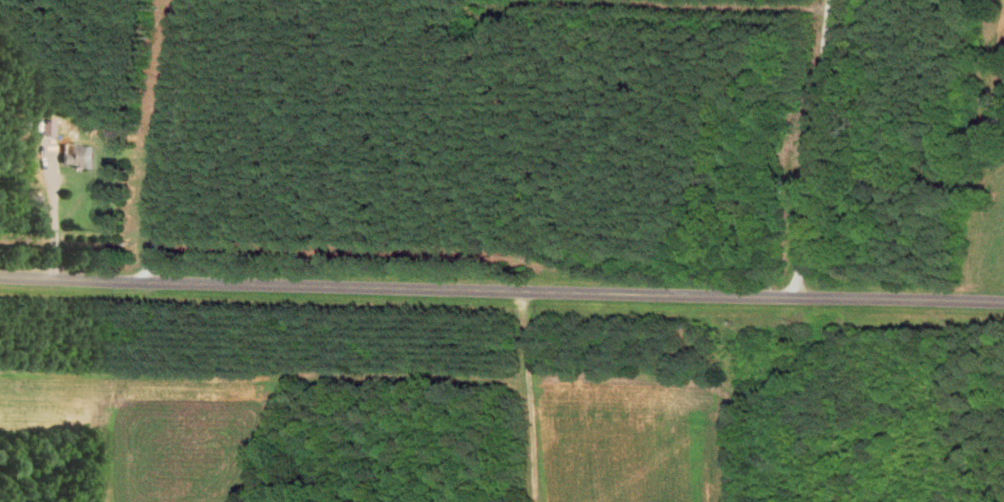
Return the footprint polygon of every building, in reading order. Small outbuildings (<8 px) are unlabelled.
[(63,154),(63,167),(96,167),(96,145),(72,145),(72,154),(63,154)]
